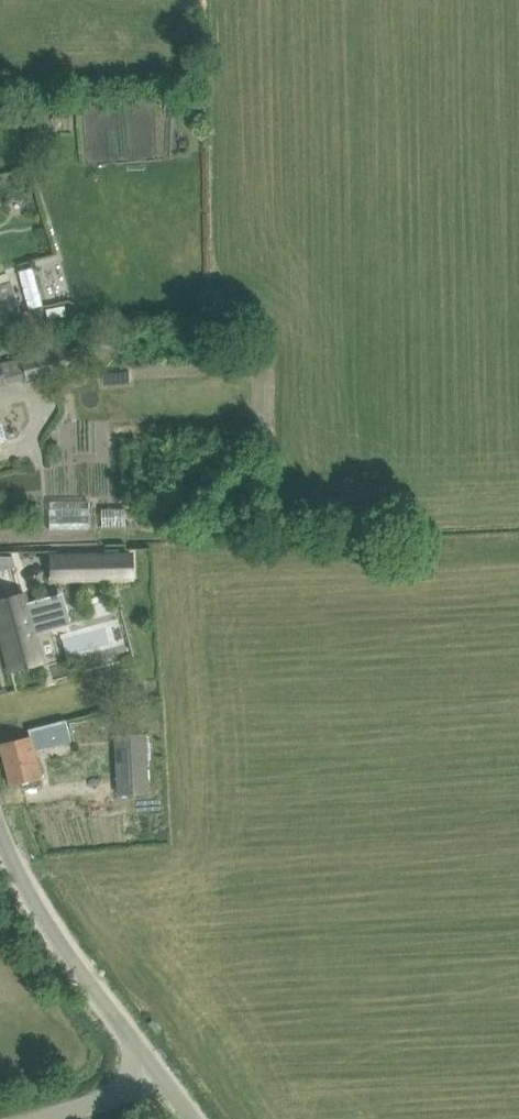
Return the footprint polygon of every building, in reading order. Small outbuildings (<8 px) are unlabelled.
[(12,282),(0,286),(0,318),(21,312),(12,282)] [(63,307),(46,310),(48,321),(65,318),(63,307)] [(20,358),(0,364),(0,386),(25,379),(20,358)] [(146,556),(145,545),(134,546),(135,558),(146,556)] [(105,555),(52,556),(53,580),(132,578),(132,554),(119,554),(119,549),(105,550),(105,555)] [(0,556),(0,570),(15,566),(12,555),(0,556)] [(0,613),(0,630),(1,633),(0,633),(10,668),(32,662),(32,661),(41,659),(34,633),(52,629),(54,629),(46,597),(26,602),(25,596),(0,602),(0,606),(2,612),(0,613)] [(32,743),(1,749),(11,786),(42,778),(34,748),(44,746),(43,741),(69,734),(66,725),(40,732),(30,734),(32,743)] [(117,736),(120,793),(147,791),(143,734),(117,736)]
